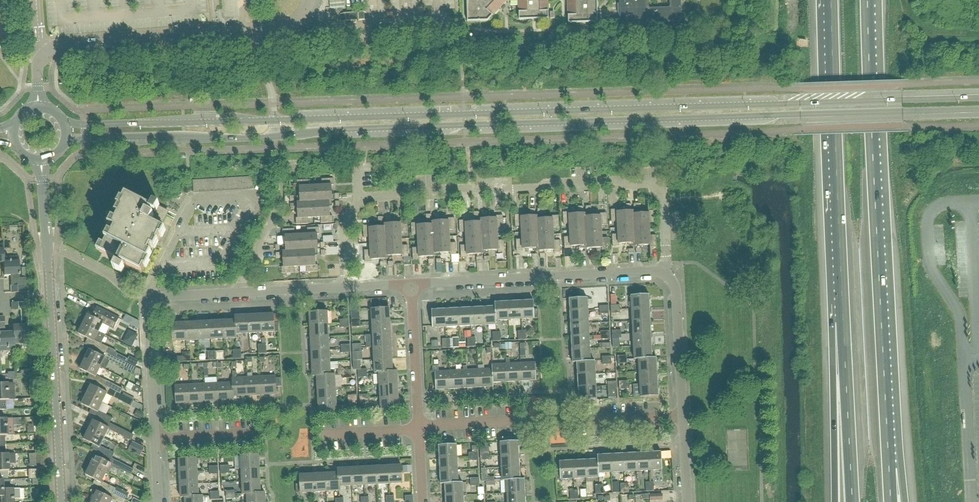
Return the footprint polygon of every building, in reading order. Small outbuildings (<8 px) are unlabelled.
[(345,8),(344,0),(330,0),(331,9),(345,8)] [(467,1),(467,21),(488,21),(506,1),(518,1),(519,20),(549,19),(548,0),(468,0),(467,1)] [(568,23),(598,22),(598,0),(568,0),(568,23)] [(620,25),(682,23),(682,0),(670,0),(670,8),(649,8),(649,0),(620,0),(620,25)] [(340,14),(341,22),(367,20),(366,12),(340,14)] [(194,193),(254,188),(253,177),(193,181),(194,193)] [(330,201),(330,202),(333,202),(332,186),(334,186),(334,179),(322,180),(322,186),(316,186),(317,202),(330,201)] [(317,202),(316,186),(309,186),(309,180),(297,181),(297,187),(300,187),(301,202),(301,203),(314,202),(317,202)] [(118,261),(114,269),(122,273),(125,267),(120,265),(122,263),(142,273),(146,267),(144,266),(147,260),(146,259),(155,241),(158,242),(161,236),(159,235),(163,229),(158,226),(165,213),(158,210),(160,205),(154,202),(152,208),(126,195),(123,201),(125,202),(121,208),(122,209),(113,228),(115,229),(110,240),(107,239),(100,252),(118,261)] [(314,202),(315,218),(321,218),(321,224),(333,223),(333,217),(331,217),(330,202),(330,201),(317,202),(314,202)] [(301,203),(301,202),(298,202),(298,218),(296,218),(296,225),(309,224),(308,218),(315,218),(314,202),(301,203)] [(634,227),(633,212),(618,213),(618,210),(611,211),(612,222),(618,222),(618,228),(634,227)] [(634,215),(634,227),(634,231),(650,230),(650,224),(656,223),(655,211),(649,211),(649,214),(634,215)] [(570,225),(570,231),(586,230),(585,217),(586,217),(585,214),(570,215),(570,213),(563,213),(564,225),(570,225)] [(601,216),(586,217),(585,217),(586,230),(586,233),(602,232),(602,226),(608,226),(607,214),(600,214),(601,216)] [(537,220),(538,220),(538,217),(522,217),(522,215),(515,215),(516,227),(522,227),(522,233),(538,232),(537,220)] [(482,235),(498,235),(498,228),(504,228),(503,216),(497,216),(497,219),(481,219),(481,222),(482,222),(482,235)] [(538,236),(554,235),(554,228),(560,228),(559,216),(553,216),(553,219),(538,220),(537,220),(538,232),(538,236)] [(434,238),(451,237),(450,231),(456,231),(456,218),(449,219),(449,221),(433,222),(433,225),(434,225),(434,238)] [(386,240),(402,239),(402,233),(408,233),(407,221),(401,221),(401,224),(385,224),(385,227),(386,227),(386,240)] [(482,222),(481,222),(466,223),(466,221),(459,221),(460,233),(466,233),(466,239),(482,238),(482,235),(482,222)] [(434,225),(433,225),(418,226),(418,223),(411,224),(412,236),(418,235),(419,242),(434,241),(434,238),(434,225)] [(386,227),(385,227),(370,228),(370,226),(363,226),(364,238),(370,238),(370,244),(386,243),(386,240),(386,227)] [(635,244),(634,231),(634,227),(618,228),(618,235),(612,235),(613,247),(620,247),(619,244),(635,244)] [(315,250),(315,251),(318,250),(317,235),(320,235),(320,228),(307,228),(308,234),(301,235),(302,251),(315,250)] [(286,252),(299,251),(302,251),(301,235),(295,235),(295,229),(283,230),(283,236),(285,236),(286,251),(286,252)] [(587,246),(586,233),(586,230),(570,231),(570,237),(564,238),(565,250),(572,249),(571,247),(586,246),(587,246)] [(650,230),(634,231),(635,244),(635,246),(650,246),(650,248),(657,248),(657,236),(651,236),(650,230)] [(523,249),(538,249),(539,249),(538,236),(538,232),(522,233),(522,240),(516,240),(517,252),(524,252),(523,249)] [(603,239),(602,232),(586,233),(587,246),(586,246),(587,249),(602,248),(602,251),(609,250),(608,238),(603,239)] [(483,251),(498,251),(499,253),(505,253),(505,241),(499,241),(498,235),(482,235),(482,238),(483,251)] [(555,241),(554,235),(538,236),(539,249),(538,249),(539,252),(554,251),(554,253),(561,253),(560,241),(555,241)] [(435,254),(451,253),(451,255),(457,255),(457,243),(451,243),(451,237),(434,238),(434,241),(435,254)] [(482,238),(466,239),(467,245),(461,246),(461,258),(468,258),(468,255),(484,255),(483,251),(482,238)] [(387,256),(402,255),(402,258),(409,258),(409,245),(403,246),(402,239),(386,240),(386,243),(387,256)] [(434,241),(419,242),(419,248),(413,248),(413,260),(420,260),(420,258),(436,257),(435,254),(434,241)] [(386,243),(370,244),(371,250),(365,251),(365,263),(372,263),(372,260),(388,259),(387,256),(386,243)] [(3,245),(4,276),(13,275),(13,279),(20,279),(19,257),(4,258),(3,245)] [(299,251),(300,267),(306,267),(307,273),(319,272),(319,265),(316,266),(315,251),(315,250),(302,251),(299,251)] [(300,267),(299,251),(286,252),(286,251),(283,252),(284,267),(282,267),(282,274),(294,273),(294,267),(300,267)] [(650,295),(631,296),(632,309),(650,308),(650,295)] [(588,298),(569,299),(570,312),(588,311),(588,298)] [(509,320),(522,320),(521,301),(508,302),(509,320)] [(534,301),(521,301),(522,320),(539,319),(539,310),(534,310),(534,301)] [(21,310),(21,322),(21,325),(13,326),(14,351),(15,351),(14,344),(29,343),(27,302),(12,303),(12,310),(21,310)] [(496,321),(497,321),(509,320),(508,302),(495,303),(495,307),(496,307),(496,321)] [(497,325),(497,321),(496,321),(496,307),(495,307),(483,308),(484,326),(497,325)] [(88,314),(83,324),(99,332),(100,332),(104,323),(114,329),(120,318),(100,308),(95,318),(88,314)] [(372,309),(372,323),(391,322),(390,308),(372,309)] [(471,326),(470,308),(458,309),(459,327),(471,326)] [(484,326),(483,308),(470,308),(471,326),(484,326)] [(650,308),(632,309),(633,322),(651,321),(650,308)] [(433,328),(446,328),(445,309),(432,310),(433,328)] [(446,328),(459,327),(458,309),(445,309),(446,328)] [(588,311),(570,312),(571,325),(589,324),(588,311)] [(328,312),(310,313),(310,326),(329,325),(328,312)] [(279,332),(279,323),(275,323),(274,314),(261,315),(262,333),(279,332)] [(262,333),(261,315),(249,316),(250,334),(262,333)] [(250,334),(249,316),(235,316),(236,320),(237,334),(250,334)] [(14,351),(13,326),(13,333),(5,333),(4,317),(0,317),(0,351),(14,351)] [(236,320),(223,321),(224,339),(237,339),(237,334),(236,320)] [(212,340),(224,339),(223,321),(211,322),(212,340)] [(651,321),(633,322),(633,334),(652,333),(651,321)] [(199,341),(198,322),(185,323),(186,341),(199,341)] [(212,340),(211,322),(198,322),(199,341),(212,340)] [(373,335),(391,334),(391,322),(372,323),(373,335)] [(186,341),(185,323),(172,324),(173,342),(186,341)] [(106,335),(100,332),(99,332),(83,324),(78,333),(88,338),(86,343),(99,349),(107,353),(107,352),(109,347),(102,344),(106,335)] [(571,337),(590,336),(589,324),(571,325),(571,337)] [(311,338),(329,337),(329,325),(310,326),(311,338)] [(633,334),(634,347),(652,346),(652,333),(633,334)] [(392,347),(391,334),(373,335),(366,335),(367,348),(374,348),(392,347)] [(590,349),(590,336),(571,337),(572,350),(590,349)] [(312,351),(330,350),(329,337),(311,338),(312,351)] [(653,359),(653,358),(652,346),(634,347),(635,360),(639,360),(639,359),(653,359)] [(374,348),(374,360),(393,359),(392,347),(374,348)] [(106,369),(110,361),(124,368),(127,363),(107,352),(107,353),(99,349),(97,353),(90,349),(85,359),(101,367),(102,367),(106,369)] [(365,350),(367,358),(373,357),(372,349),(365,350)] [(590,349),(572,350),(573,363),(577,363),(591,362),(591,361),(590,349)] [(312,364),(331,363),(330,350),(312,351),(312,364)] [(362,352),(353,353),(353,361),(361,361),(361,360),(362,360),(362,352)] [(522,382),(521,363),(510,364),(510,358),(506,359),(506,364),(507,364),(508,382),(522,382)] [(639,359),(639,360),(640,372),(658,371),(657,358),(653,358),(653,359),(639,359)] [(121,394),(124,389),(97,375),(101,367),(85,359),(80,369),(90,374),(88,378),(101,384),(121,394)] [(375,373),(379,373),(393,372),(393,359),(374,360),(375,373)] [(578,375),(596,374),(595,361),(591,361),(591,362),(577,363),(578,375)] [(331,375),(331,363),(312,364),(313,377),(317,376),(331,375)] [(521,363),(522,382),(537,381),(536,374),(542,373),(542,365),(536,365),(536,363),(521,363)] [(493,383),(494,383),(508,382),(507,364),(506,364),(492,365),(492,369),(493,369),(493,383)] [(451,390),(450,371),(439,372),(439,366),(433,366),(433,373),(435,373),(436,390),(451,390)] [(464,371),(465,389),(479,388),(478,370),(467,371),(467,366),(464,366),(464,371)] [(478,370),(479,388),(494,387),(494,383),(493,383),(493,369),(492,369),(478,370)] [(234,397),(248,396),(247,378),(236,378),(236,375),(237,375),(237,371),(232,371),(233,383),(234,397)] [(464,371),(450,371),(451,390),(465,389),(464,371)] [(640,372),(640,385),(658,384),(658,371),(640,372)] [(397,372),(393,372),(379,373),(380,386),(398,385),(397,372)] [(578,388),(596,387),(596,374),(578,375),(578,388)] [(318,389),(336,388),(335,375),(331,375),(317,376),(318,389)] [(261,377),(262,395),(277,394),(277,387),(282,387),(282,378),(276,378),(276,376),(261,377)] [(262,395),(261,377),(247,378),(248,396),(262,395)] [(5,400),(15,400),(14,383),(0,384),(0,400),(5,400)] [(220,402),(219,383),(204,384),(205,402),(220,402)] [(219,383),(220,402),(234,401),(234,397),(233,383),(219,383)] [(134,400),(121,394),(101,384),(99,388),(92,385),(87,394),(103,403),(108,394),(131,406),(134,400)] [(190,385),(191,403),(205,402),(204,384),(190,385)] [(641,398),(659,397),(658,384),(640,385),(641,398)] [(191,403),(190,385),(176,386),(177,404),(191,403)] [(380,386),(381,398),(399,397),(398,385),(380,386)] [(616,397),(616,390),(617,390),(617,386),(607,386),(608,397),(616,397)] [(579,401),(597,400),(596,387),(578,388),(579,401)] [(337,401),(336,388),(318,389),(319,401),(337,401)] [(110,423),(111,423),(113,418),(99,411),(103,403),(87,394),(82,404),(92,409),(90,413),(103,420),(110,423)] [(381,411),(400,410),(399,397),(381,398),(381,411)] [(543,399),(532,399),(531,419),(542,419),(543,399)] [(319,415),(337,414),(337,401),(319,401),(319,415)] [(4,436),(14,435),(13,419),(6,420),(6,419),(0,419),(0,436),(4,436)] [(89,429),(105,438),(109,429),(132,440),(135,435),(111,423),(110,423),(103,420),(101,423),(94,420),(89,429)] [(112,459),(113,458),(115,453),(101,446),(105,438),(89,429),(84,439),(94,444),(92,448),(105,455),(112,459)] [(501,442),(501,455),(520,455),(519,441),(501,442)] [(140,456),(144,447),(133,442),(128,450),(140,456)] [(439,446),(439,459),(458,458),(457,445),(439,446)] [(649,453),(650,471),(663,470),(662,452),(649,453)] [(623,454),(624,472),(637,472),(636,453),(623,454)] [(636,453),(637,472),(650,471),(649,453),(636,453)] [(9,471),(8,464),(15,464),(15,454),(5,455),(0,455),(0,471),(9,471)] [(611,455),(612,473),(624,472),(623,454),(611,455)] [(91,465),(107,473),(111,465),(132,475),(135,469),(113,458),(112,459),(105,455),(103,459),(96,455),(91,465)] [(241,456),(242,469),(260,468),(259,455),(241,456)] [(501,455),(502,468),(520,467),(520,455),(501,455)] [(599,474),(612,473),(611,455),(598,455),(598,460),(599,474)] [(197,458),(179,459),(180,472),(198,471),(197,458)] [(458,470),(458,458),(439,459),(440,471),(458,470)] [(586,479),(585,460),(573,461),(574,479),(586,479)] [(585,460),(586,479),(599,478),(599,474),(598,460),(585,460)] [(556,480),(574,479),(573,461),(560,462),(560,471),(556,471),(556,480)] [(115,494),(117,488),(103,481),(107,473),(91,465),(86,475),(95,479),(93,484),(106,490),(114,494),(115,494)] [(377,485),(390,485),(389,466),(376,467),(377,485)] [(389,466),(390,485),(403,484),(402,466),(389,466)] [(376,467),(364,468),(365,486),(377,485),(376,467)] [(503,481),(507,481),(521,480),(520,467),(502,468),(503,481)] [(242,482),(261,481),(260,468),(242,469),(242,482)] [(352,487),(351,468),(338,469),(338,473),(339,473),(339,487),(340,487),(352,487)] [(352,487),(365,486),(364,468),(351,468),(352,487)] [(441,484),(445,484),(459,483),(458,470),(440,471),(441,484)] [(198,471),(180,472),(180,485),(199,484),(198,471)] [(340,491),(340,487),(339,487),(339,473),(338,473),(326,474),(327,492),(340,491)] [(297,494),(314,493),(313,474),(300,475),(301,484),(296,485),(297,494)] [(327,492),(326,474),(313,474),(314,493),(327,492)] [(525,479),(521,480),(507,481),(508,493),(526,492),(525,479)] [(0,481),(0,497),(3,497),(3,490),(10,490),(9,480),(0,481)] [(243,495),(247,495),(247,494),(261,493),(261,481),(242,482),(243,495)] [(463,483),(459,483),(445,484),(446,497),(464,496),(463,483)] [(199,484),(180,485),(181,498),(185,498),(185,497),(199,497),(199,496),(199,484)] [(13,499),(24,499),(23,489),(10,490),(3,490),(3,497),(0,497),(0,501),(13,501),(13,499)] [(96,501),(112,501),(113,500),(117,501),(125,501),(126,500),(115,494),(114,494),(106,490),(105,494),(98,490),(93,500),(96,501)] [(508,501),(526,501),(526,492),(508,493),(508,501)] [(266,493),(261,493),(247,494),(247,495),(248,501),(266,501),(266,493)]
